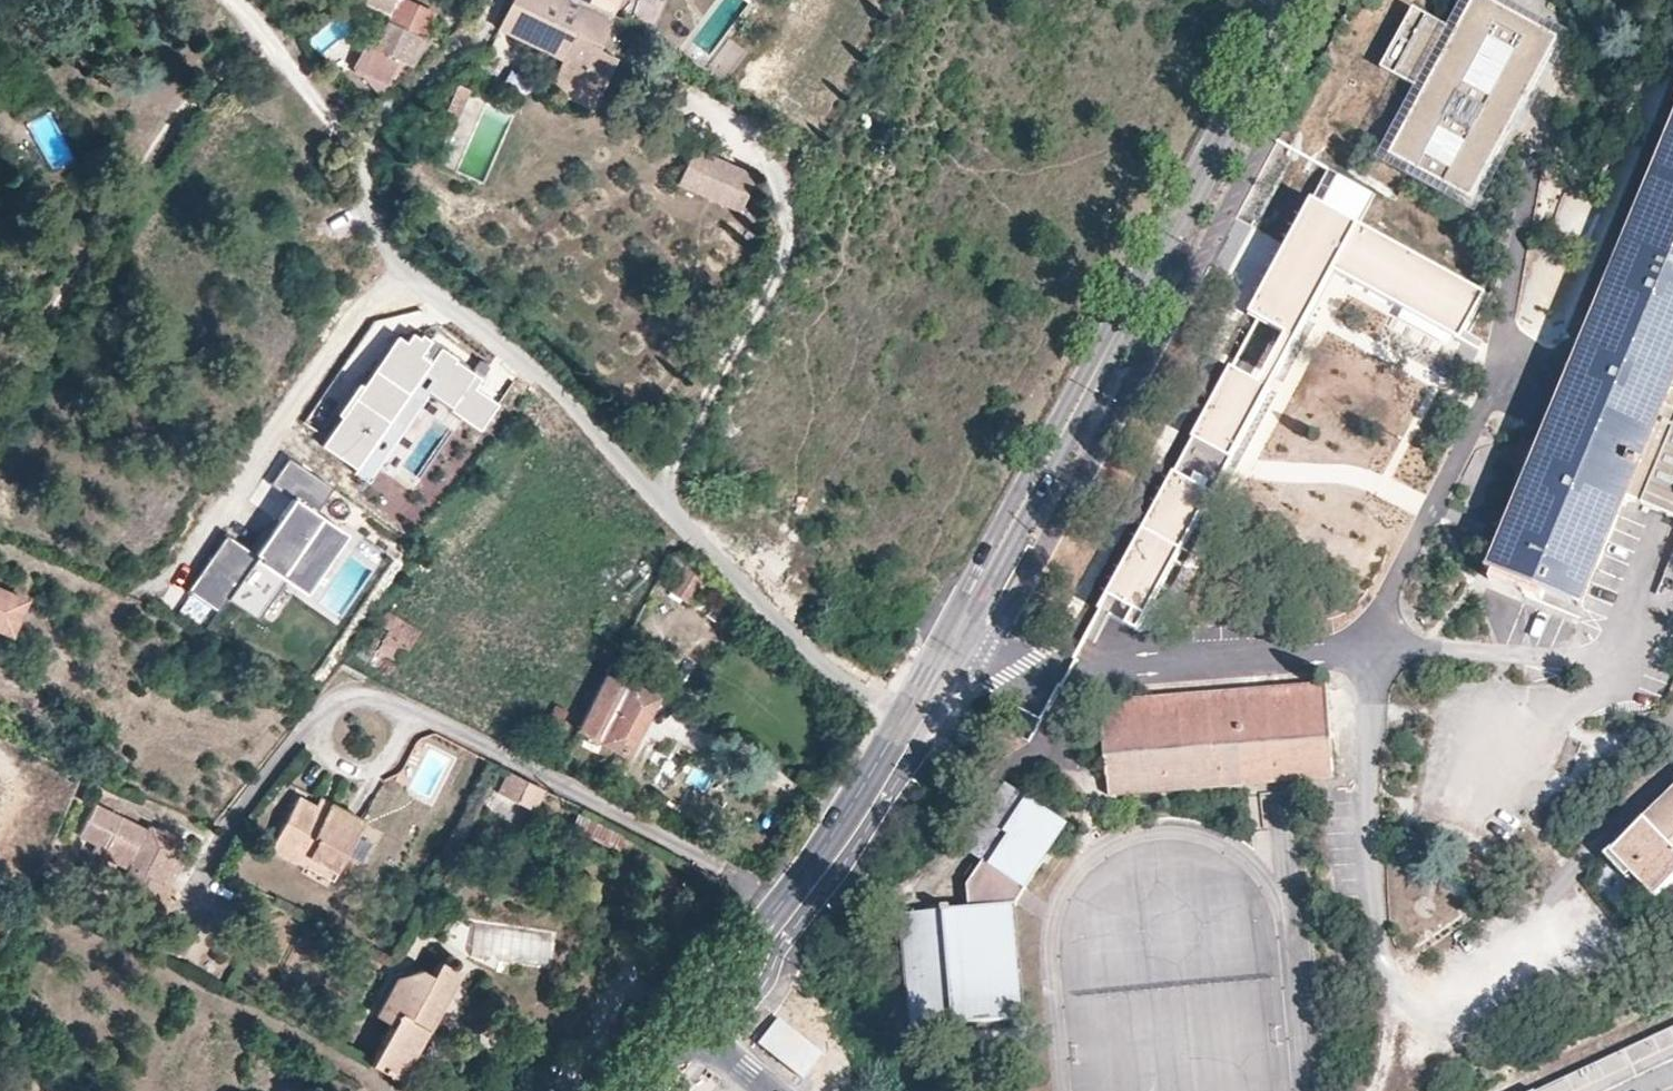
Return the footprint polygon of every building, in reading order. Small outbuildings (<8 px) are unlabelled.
[(408,0),(397,0),(384,28),(377,26),(373,34),(381,38),(377,48),(367,43),(358,65),(385,78),(396,56),(411,63),(434,13),(408,0)] [(595,53),(610,15),(578,0),(511,0),(499,27),(561,55),(544,92),(589,111),(611,59),(595,53)] [(610,15),(614,7),(617,0),(578,0),(610,15)] [(1559,38),(1488,0),(1474,0),(1458,30),(1416,7),(1383,68),(1428,91),(1394,153),(1474,196),(1559,38)] [(467,92),(455,87),(443,112),(456,118),(467,92)] [(456,118),(443,112),(438,110),(425,141),(441,149),(456,118)] [(1672,398),(1672,130),(1490,574),(1494,576),(1547,598),(1586,614),(1634,502),(1672,519),(1672,410),(1669,408),(1672,398)] [(758,176),(691,147),(674,187),(741,215),(758,176)] [(1459,342),(1487,289),(1317,198),(1250,322),(1294,345),(1333,270),(1459,342)] [(408,343),(399,337),(365,387),(360,384),(339,416),(344,419),(324,448),(358,471),(355,475),(370,484),(431,394),(454,409),(452,412),(481,432),(520,376),(496,359),(490,367),(483,378),(442,349),(432,363),(423,356),(432,343),(424,337),(422,340),(414,335),(408,343)] [(432,343),(423,356),(432,363),(442,349),(483,378),(490,367),(480,359),(474,368),(434,339),(432,343)] [(1274,382),(1235,366),(1197,440),(1232,458),(1274,382)] [(229,535),(189,590),(217,611),(227,597),(257,619),(285,580),(304,593),(345,537),(320,518),(338,493),(290,458),(266,490),(292,508),(257,556),(229,535)] [(1214,495),(1178,474),(1111,594),(1152,612),(1214,495)] [(687,606),(702,581),(686,566),(669,595),(687,606)] [(1542,607),(1547,598),(1494,576),(1490,585),(1542,607)] [(0,592),(0,632),(10,636),(25,602),(0,592)] [(384,679),(415,631),(388,611),(373,625),(365,639),(355,658),(384,679)] [(606,675),(577,732),(624,755),(652,698),(606,675)] [(1103,711),(1107,786),(1334,765),(1328,693),(1103,711)] [(1334,765),(1107,786),(1109,806),(1336,786),(1334,765)] [(505,800),(518,780),(508,775),(496,796),(505,800)] [(544,793),(518,780),(505,800),(534,814),(544,793)] [(910,1030),(1024,1020),(1014,911),(1072,824),(1008,781),(962,849),(982,863),(967,886),(969,906),(952,908),(952,903),(937,904),(938,910),(899,913),(910,1030)] [(1611,851),(1656,897),(1672,880),(1672,790),(1611,851)] [(332,819),(338,809),(327,804),(322,813),(332,819)] [(319,864),(345,877),(371,827),(338,809),(332,819),(322,813),(306,806),(280,856),(313,873),(319,864)] [(135,843),(84,817),(67,852),(119,877),(104,907),(109,909),(145,842),(138,839),(135,843)] [(172,852),(152,843),(151,845),(145,842),(109,909),(143,925),(155,901),(150,897),(157,881),(161,883),(165,875),(161,873),(172,852)] [(340,887),(345,877),(319,864),(313,873),(340,887)] [(187,945),(166,933),(165,935),(187,946),(187,945)] [(364,1080),(387,1090),(399,1090),(459,1000),(459,999),(459,998),(459,997),(454,993),(454,992),(455,991),(456,990),(457,990),(457,989),(458,988),(458,987),(458,986),(457,984),(456,983),(454,982),(452,982),(451,981),(450,981),(449,982),(448,983),(448,984),(447,985),(446,986),(446,987),(445,987),(444,987),(443,987),(440,985),(429,1001),(420,995),(394,1002),(372,1035),(372,1036),(372,1037),(386,1046),(364,1080)] [(825,1055),(778,1019),(758,1043),(805,1080),(825,1055)] [(1672,1059),(1672,1025),(1532,1090),(1604,1090),(1672,1059)]
